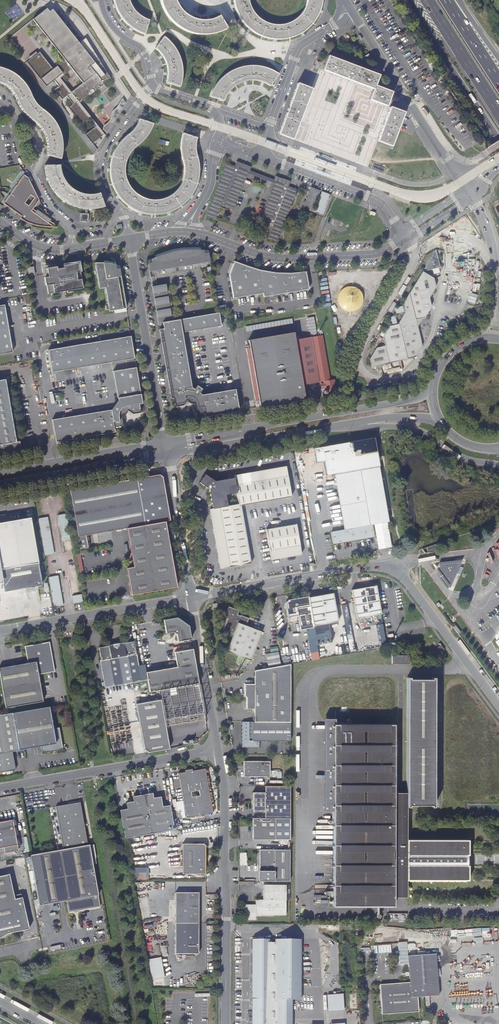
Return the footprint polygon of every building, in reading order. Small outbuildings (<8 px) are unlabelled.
[(114,2),(116,8),(118,12),(121,16),(125,21),(130,26),(135,29),(139,31),(145,34),(149,20),(141,16),(137,12),(133,7),(130,3),(129,0),(114,0),(114,2)] [(160,1),(162,7),(165,11),(168,16),(171,20),(175,24),(180,28),(186,31),(193,33),(198,35),(204,35),(210,34),(215,33),(220,31),(227,28),(220,16),(215,18),(212,19),(206,20),(200,19),(194,18),(189,16),(184,12),(180,8),(177,4),(176,0),(160,0),(160,1)] [(307,1),(305,7),(303,11),(300,16),(294,19),(290,22),(284,24),(279,25),(273,24),(267,23),(263,21),(258,18),(254,14),(251,9),(249,4),(248,0),(234,0),(234,3),(235,8),(236,12),(238,16),(242,22),(247,27),(253,32),(260,35),(266,38),(271,39),(277,39),(284,39),(290,37),(297,35),(303,31),(307,28),(311,24),(314,20),(318,14),(320,9),(321,5),(322,0),(307,0),(307,1)] [(96,127),(86,135),(98,150),(106,136),(103,131),(80,103),(97,90),(100,94),(107,88),(104,85),(111,79),(104,67),(100,70),(95,63),(99,60),(89,44),(83,48),(79,43),(78,42),(55,13),(53,15),(50,11),(47,8),(33,20),(65,60),(73,69),(84,83),(72,92),(61,78),(53,70),(40,53),(27,63),(46,87),(54,81),(59,87),(55,91),(62,100),(67,96),(73,105),(69,108),(82,125),(89,119),(96,127)] [(166,82),(180,87),(181,84),(182,80),(183,73),(182,68),(181,63),(180,57),(178,52),(175,49),(173,45),(168,40),(164,36),(156,47),(155,48),(159,51),(161,53),(164,57),(166,61),(167,64),(168,68),(168,72),(168,76),(167,80),(166,82)] [(86,38),(79,43),(83,48),(89,44),(86,38)] [(371,59),(368,54),(363,58),(366,63),(371,59)] [(329,56),(324,70),(374,88),(370,99),(387,106),(392,92),(375,86),(379,75),(329,56)] [(73,69),(65,60),(53,70),(61,78),(73,69)] [(99,60),(95,63),(100,70),(104,67),(99,60)] [(218,99),(223,101),(224,98),(226,96),(227,93),(229,91),(230,89),(232,87),(234,86),(236,85),(238,83),(240,82),(243,81),(245,81),(249,80),(253,80),(256,80),(259,81),(262,82),(264,82),(268,84),(270,86),(279,74),(276,72),(273,71),(270,69),(266,68),(263,67),(259,66),(256,65),(252,65),(249,65),(246,66),(243,66),(240,67),(237,68),(234,69),(231,70),(228,72),(226,74),(223,76),(221,78),(218,81),(217,83),(216,84),(214,87),(212,90),(211,93),(210,96),(218,99)] [(47,155),(61,158),(61,151),(61,144),(61,140),(60,134),(58,128),(54,122),(50,116),(45,111),(43,110),(40,107),(36,104),(34,100),(31,96),(29,91),(28,88),(26,84),(22,80),(17,76),(9,70),(2,68),(0,67),(0,84),(0,85),(5,86),(10,91),(14,95),(17,100),(20,106),(23,111),(26,115),(30,119),(35,122),(38,124),(40,127),(43,131),(46,136),(47,141),(47,146),(47,149),(47,155)] [(279,134),(293,139),(312,88),(298,83),(279,134)] [(103,131),(106,136),(126,103),(123,98),(119,105),(118,106),(118,107),(117,107),(117,108),(116,109),(115,109),(115,110),(114,110),(114,111),(113,111),(113,112),(112,113),(112,114),(112,115),(112,116),(111,117),(111,118),(111,119),(110,120),(110,121),(109,122),(108,123),(108,124),(107,124),(106,125),(105,125),(105,126),(104,126),(104,127),(103,127),(103,128),(104,129),(103,129),(103,130),(103,131)] [(404,112),(390,107),(378,141),(391,146),(398,129),(404,112)] [(151,129),(153,123),(139,119),(138,122),(137,124),(135,126),(134,129),(130,132),(127,135),(123,138),(120,141),(119,142),(117,145),(116,147),(115,150),(113,152),(112,155),(111,158),(111,161),(110,163),(110,166),(110,168),(110,171),(110,174),(110,178),(111,181),(112,184),(113,186),(114,189),(116,192),(118,195),(120,198),(122,201),(124,203),(127,206),(130,207),(134,210),(139,212),(144,214),(150,215),(153,215),(156,215),(160,215),(164,214),(167,213),(170,212),(172,211),(175,210),(178,208),(181,206),(183,204),(186,202),(189,198),(192,195),(194,191),(195,188),(197,184),(198,179),(199,177),(199,174),(199,171),(199,167),(198,163),(197,156),(196,154),(196,152),(195,149),(195,147),(195,144),(196,141),(196,140),(197,138),(183,133),(183,135),(182,137),(181,141),(181,145),(181,148),(181,152),(182,157),(183,160),(184,162),(184,165),(185,169),(185,173),(184,176),(183,179),(182,182),(180,186),(179,188),(177,190),(175,193),(172,195),(170,196),(167,198),(164,199),(161,200),(158,200),(156,200),(153,200),(149,200),(145,199),(140,197),(135,193),(131,190),(129,186),(127,182),(126,178),(125,174),(124,171),(124,168),(125,164),(126,160),(127,158),(128,155),(129,153),(131,151),(132,149),(134,147),(137,146),(139,144),(142,141),(144,139),(147,136),(149,132),(151,129)] [(228,163),(208,216),(216,219),(222,205),(233,209),(248,171),(276,181),(262,220),(274,225),(268,239),(277,242),(297,189),(289,186),(292,177),(239,157),(236,166),(228,163)] [(104,207),(100,193),(95,194),(91,194),(85,194),(79,192),(74,190),(70,187),(66,183),(64,179),(62,175),(60,170),(60,165),(45,165),(46,171),(47,177),(49,182),(51,185),(52,188),(55,192),(58,195),(61,199),(67,202),(70,205),(74,206),(80,208),(85,209),(89,209),(94,209),(98,209),(104,207)] [(26,222),(29,223),(31,224),(34,225),(35,225),(50,227),(51,227),(54,223),(43,216),(47,211),(45,209),(41,215),(34,209),(40,200),(29,178),(25,175),(4,204),(18,213),(22,216),(20,218),(22,219),(24,221),(26,222)] [(321,190),(312,187),(305,208),(325,215),(332,194),(323,191),(322,194),(320,193),(322,190),(321,190)] [(80,213),(80,219),(80,221),(88,222),(88,214),(80,213)] [(199,263),(201,263),(199,249),(197,249),(190,248),(184,248),(176,250),(173,251),(165,253),(152,258),(153,263),(154,271),(160,270),(160,267),(199,260),(199,263)] [(440,267),(436,249),(403,304),(405,313),(398,324),(389,326),(383,337),(385,346),(376,348),(370,358),(372,368),(416,357),(423,347),(418,328),(416,319),(425,317),(432,306),(429,297),(435,287),(433,278),(424,271),(440,267)] [(309,288),(306,271),(298,272),(291,273),(283,273),(275,272),(267,271),(259,269),(251,267),(246,265),(234,261),(230,274),(234,298),(264,293),(264,297),(309,288)] [(57,266),(44,268),(45,277),(44,277),(46,285),(47,285),(48,294),(61,292),(61,289),(67,288),(67,290),(83,288),(81,279),(80,271),(78,262),(63,265),(63,268),(57,269),(57,266)] [(103,264),(95,264),(99,290),(105,289),(109,312),(127,310),(121,277),(117,278),(115,266),(111,265),(107,265),(103,264)] [(152,286),(158,323),(163,322),(173,320),(167,284),(152,286)] [(0,305),(0,358),(10,356),(1,305),(0,305)] [(173,320),(163,322),(164,328),(159,329),(160,335),(160,336),(182,332),(221,326),(220,325),(218,313),(210,314),(173,320)] [(391,324),(397,323),(395,315),(389,317),(391,324)] [(161,338),(161,342),(183,339),(182,332),(160,336),(161,338)] [(293,333),(247,341),(249,348),(245,349),(255,402),(258,401),(260,407),(305,400),(302,386),(306,385),(298,340),(294,341),(293,333)] [(135,358),(131,336),(48,350),(52,372),(135,358)] [(310,338),(318,383),(322,382),(324,391),(323,392),(323,394),(324,395),(326,395),(327,393),(336,391),(334,380),(329,381),(321,336),(310,338)] [(310,338),(298,340),(306,385),(318,383),(310,338)] [(193,403),(194,403),(196,415),(205,413),(206,416),(239,411),(235,389),(202,395),(200,393),(202,389),(197,385),(194,389),(191,387),(183,339),(161,342),(171,398),(174,398),(176,406),(183,405),(187,400),(187,401),(188,402),(189,402),(189,403),(190,403),(191,403),(192,403),(193,403)] [(123,427),(121,416),(122,415),(123,415),(124,415),(125,414),(126,413),(126,412),(127,412),(127,411),(127,410),(132,414),(140,412),(139,404),(142,403),(136,367),(114,371),(118,400),(111,410),(52,420),(56,442),(73,439),(115,432),(114,429),(123,427)] [(21,448),(20,441),(16,442),(5,379),(0,380),(0,452),(21,448)] [(372,525),(389,522),(379,467),(373,468),(369,449),(344,454),(347,473),(336,475),(345,530),(331,533),(333,545),(374,537),(372,525)] [(291,497),(286,467),(234,476),(234,478),(215,482),(205,475),(199,483),(209,490),(212,510),(209,510),(220,570),(250,565),(240,506),(291,497)] [(170,521),(163,477),(159,474),(70,490),(80,549),(88,548),(86,535),(126,528),(127,528),(165,521),(168,521),(170,521)] [(67,513),(58,515),(63,540),(72,538),(67,513)] [(39,518),(45,555),(55,553),(49,516),(39,518)] [(0,523),(0,582),(2,582),(4,591),(42,585),(30,517),(0,523)] [(127,528),(131,555),(170,549),(165,521),(127,528)] [(296,525),(266,530),(271,561),(301,556),(296,525)] [(436,544),(422,549),(425,553),(437,552),(436,544)] [(170,549),(131,555),(133,566),(126,568),(130,595),(176,587),(170,549)] [(459,562),(435,565),(449,585),(459,562)] [(58,575),(49,576),(54,606),(64,604),(58,575)] [(357,618),(381,614),(376,586),(352,590),(357,618)] [(74,603),(83,601),(82,593),(73,595),(74,603)] [(333,593),(309,598),(314,626),(338,622),(333,593)] [(301,629),(314,627),(314,626),(309,598),(309,596),(288,599),(286,603),(289,623),(299,622),(301,629)] [(239,611),(229,606),(224,617),(227,619),(223,630),(234,634),(227,652),(251,661),(262,632),(246,626),(249,619),(241,616),(238,615),(239,611)] [(179,641),(191,639),(189,625),(177,617),(164,620),(166,633),(174,632),(175,632),(176,633),(177,633),(179,641)] [(138,661),(134,641),(123,643),(123,641),(108,644),(109,646),(99,647),(101,660),(100,660),(104,687),(141,681),(147,680),(146,672),(145,666),(139,667),(138,661)] [(0,668),(0,677),(5,708),(43,702),(38,675),(55,672),(50,642),(25,647),(28,663),(0,668)] [(147,680),(149,689),(158,688),(198,681),(193,649),(175,652),(177,666),(146,672),(147,680)] [(267,653),(268,665),(280,663),(279,651),(267,653)] [(411,655),(394,655),(394,663),(411,663),(411,655)] [(283,666),(255,671),(255,684),(245,684),(245,696),(247,698),(247,709),(254,709),(254,722),(290,722),(291,664),(283,666)] [(408,678),(407,794),(407,806),(434,807),(435,678),(408,678)] [(198,681),(158,688),(161,699),(166,726),(205,719),(198,681)] [(161,699),(136,704),(144,750),(145,750),(147,751),(148,752),(160,750),(169,749),(166,726),(161,699)] [(49,707),(12,713),(18,750),(40,746),(41,752),(47,753),(52,752),(55,752),(58,751),(63,749),(59,727),(53,729),(49,707)] [(12,713),(0,715),(0,773),(15,770),(12,752),(18,751),(18,750),(12,713)] [(333,811),(333,906),(393,907),(394,897),(394,866),(395,816),(395,793),(395,787),(398,787),(398,775),(395,775),(396,724),(336,724),(336,718),(325,718),(324,811),(333,811)] [(254,722),(241,722),(241,746),(243,748),(260,748),(260,741),(290,741),(290,722),(254,722)] [(271,761),(244,761),(244,777),(270,777),(271,761)] [(205,768),(178,773),(186,817),(213,813),(205,768)] [(290,818),(290,786),(265,786),(265,792),(253,792),(253,812),(265,812),(265,818),(290,818)] [(405,816),(404,794),(395,793),(395,816),(405,816)] [(120,811),(125,839),(174,831),(170,806),(162,807),(161,797),(153,798),(153,794),(133,797),(134,802),(126,803),(127,809),(120,811)] [(63,850),(88,846),(80,803),(56,807),(63,850)] [(469,841),(407,841),(407,846),(405,846),(405,816),(395,816),(394,866),(408,866),(408,881),(469,881),(469,841)] [(265,818),(253,818),(253,839),(290,839),(290,818),(265,818)] [(0,822),(0,854),(18,851),(17,849),(12,820),(0,822)] [(203,844),(182,844),(182,874),(205,874),(205,847),(203,844)] [(63,850),(32,855),(30,856),(39,906),(67,901),(69,912),(101,907),(93,865),(92,860),(92,858),(89,846),(89,845),(88,846),(63,850)] [(290,850),(260,850),(260,881),(274,881),(290,881),(290,850)] [(408,897),(408,881),(408,866),(394,866),(394,897),(408,897)] [(149,878),(148,867),(135,868),(135,878),(149,878)] [(2,938),(6,935),(29,929),(22,898),(14,900),(14,896),(9,875),(0,877),(0,939),(2,938)] [(244,904),(244,920),(256,920),(256,915),(286,915),(286,884),(264,884),(263,900),(256,900),(255,905),(244,904)] [(175,915),(175,923),(198,924),(198,897),(198,893),(195,893),(175,893),(175,908),(177,908),(177,915),(175,915)] [(198,950),(198,924),(175,923),(175,954),(194,954),(198,954),(198,950)] [(253,939),(252,1023),(292,1023),(293,999),(301,999),(301,940),(253,939)] [(382,1011),(418,1008),(417,996),(438,994),(435,953),(407,955),(409,981),(410,984),(380,986),(382,1011)] [(162,957),(149,958),(151,979),(164,978),(162,957)] [(342,994),(326,995),(327,1013),(344,1012),(342,994)]
